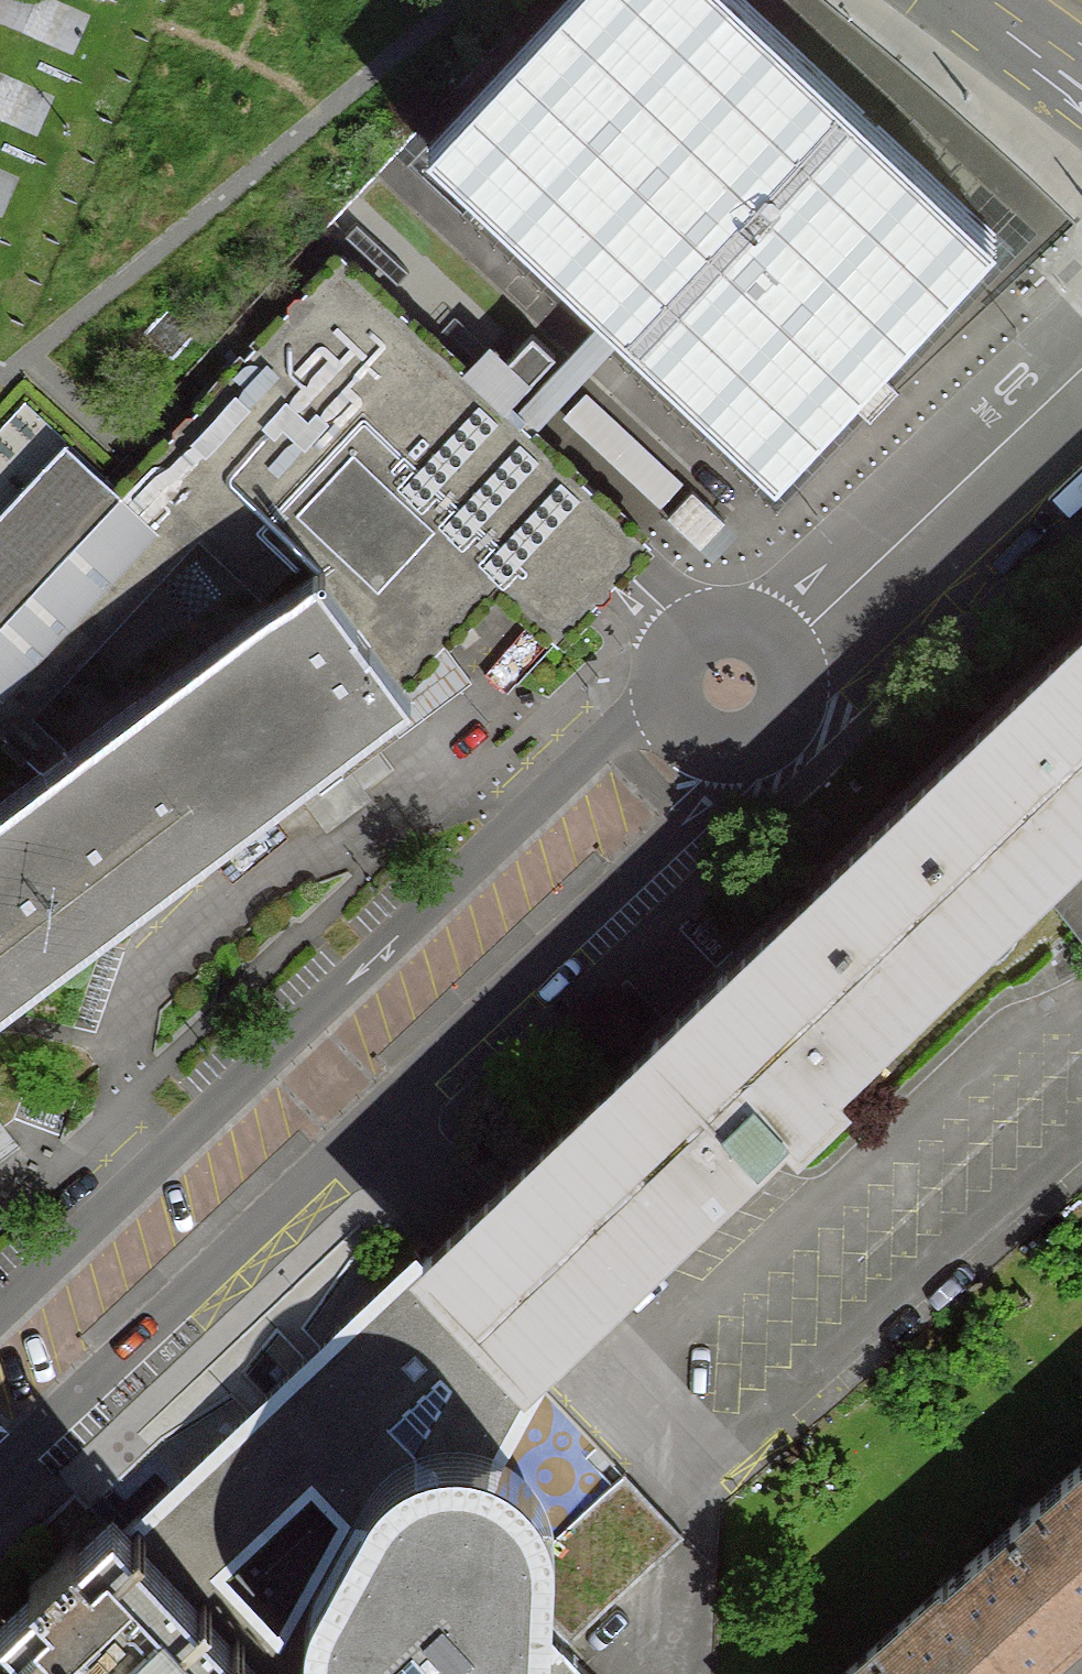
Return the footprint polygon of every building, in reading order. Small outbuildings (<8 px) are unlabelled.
[(609,311),(627,329),(777,469),(845,397),(861,380),(873,368),(998,235),(747,0),(568,0),(548,21),(431,145),(609,311)] [(42,771),(315,566),(402,683),(497,585),(558,643),(606,592),(626,571),(653,542),(534,432),(514,414),(342,255),(212,393),(119,493),(0,620),(0,733),(42,771)] [(200,329),(172,303),(144,333),(172,360),(200,329)] [(627,329),(609,311),(577,345),(514,414),(534,432),(596,363),(627,329)] [(897,391),(873,368),(845,397),(869,420),(897,391)] [(119,493),(65,443),(0,512),(0,620),(119,493)] [(726,520),(693,490),(670,517),(702,547),(726,520)] [(402,683),(315,566),(42,771),(0,802),(0,1002),(409,695),(402,683)] [(653,1041),(756,1149),(1044,880),(1081,844),(1081,634),(653,1041)] [(1044,880),(1081,933),(1081,844),(1044,880)] [(466,1216),(422,1257),(527,1369),(570,1327),(756,1149),(653,1041),(466,1216)] [(422,1257),(416,1252),(290,1370),(357,1442),(401,1490),(470,1559),(596,1442),(527,1369),(422,1257)] [(357,1442),(265,1532),(198,1461),(128,1526),(268,1673),(401,1673),(312,1578),(401,1490),(357,1442)] [(947,1583),(1016,1663),(1081,1605),(1081,1463),(947,1583)] [(128,1526),(113,1510),(1,1618),(54,1673),(268,1673),(128,1526)] [(947,1583),(843,1673),(1003,1673),(1016,1663),(947,1583)] [(565,1646),(534,1673),(591,1673),(565,1646)]
